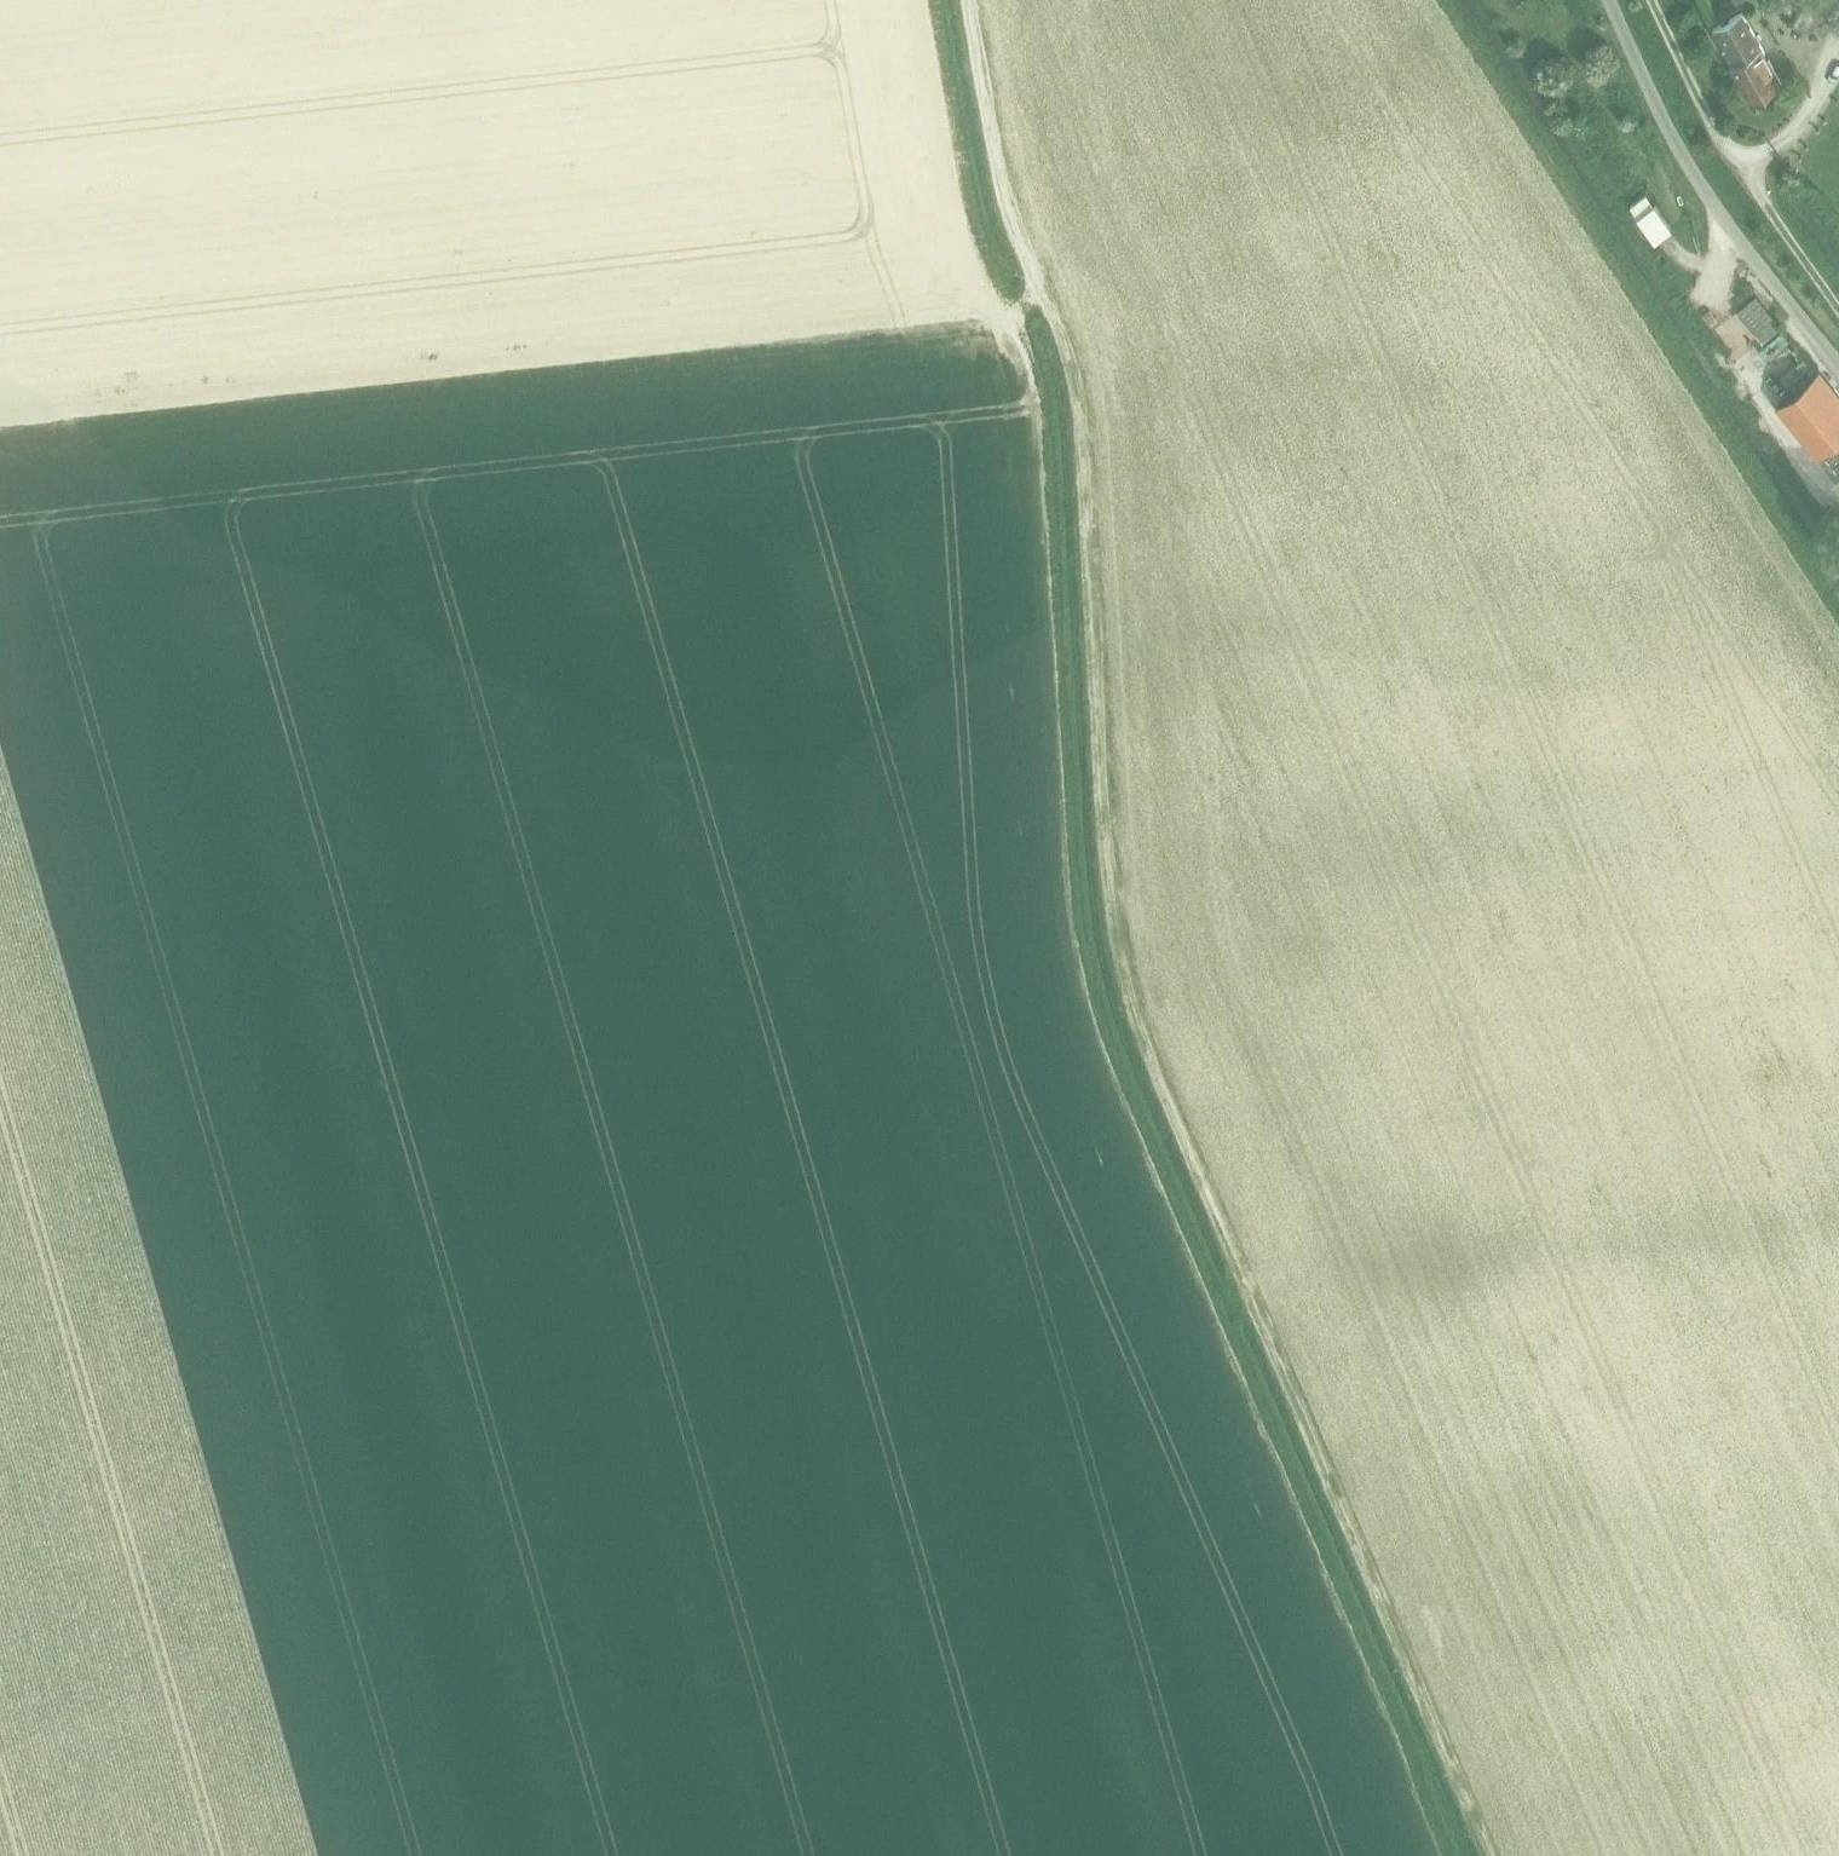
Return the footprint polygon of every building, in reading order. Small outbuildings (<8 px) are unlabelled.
[(1786,3),(1791,0),(1790,0),(1764,0),(1763,1),(1769,12),(1786,3)] [(1752,101),(1782,84),(1743,13),(1713,29),(1733,63),(1731,64),(1752,101)] [(1647,194),(1631,205),(1633,208),(1656,240),(1672,228),(1670,226),(1647,194)] [(1763,342),(1781,327),(1756,296),(1738,310),(1763,342)] [(1819,369),(1777,403),(1817,454),(1833,441),(1838,448),(1838,395),(1819,369)]
